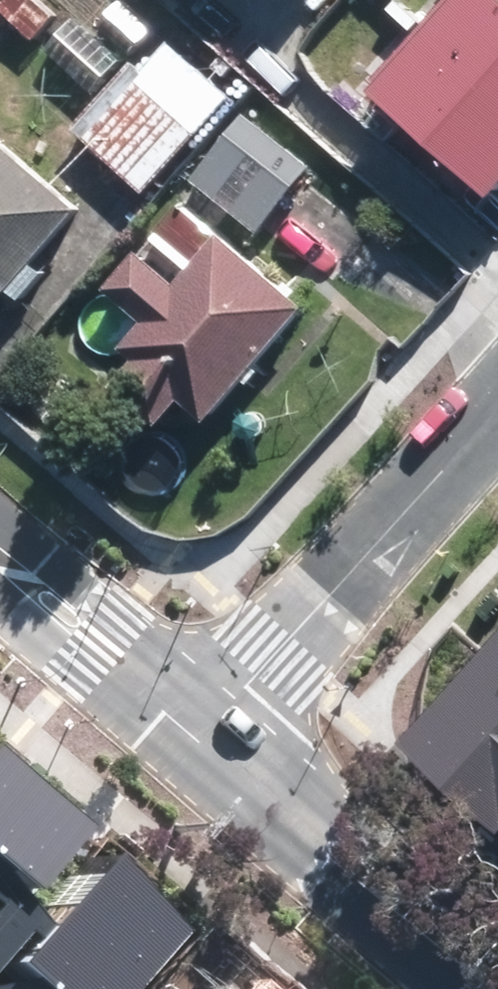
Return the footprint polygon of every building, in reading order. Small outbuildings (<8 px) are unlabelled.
[(43,0),(5,0),(0,6),(0,11),(40,43),(62,16),(43,0)] [(360,91),(485,203),(497,188),(497,0),(441,0),(360,91)] [(120,58),(74,19),(50,47),(97,86),(120,58)] [(236,98),(167,34),(81,128),(151,192),(236,98)] [(316,168),(251,113),(197,177),(262,232),(316,168)] [(16,288),(86,202),(0,132),(0,275),(16,288)] [(164,433),(192,401),(213,420),(311,309),(228,236),(183,286),(146,253),(113,290),(150,323),(130,347),(142,357),(114,389),(164,433)] [(497,781),(497,657),(436,726),(497,781)] [(0,767),(0,988),(131,988),(175,938),(173,935),(196,906),(123,841),(102,860),(44,925),(19,903),(81,833),(0,767)]
